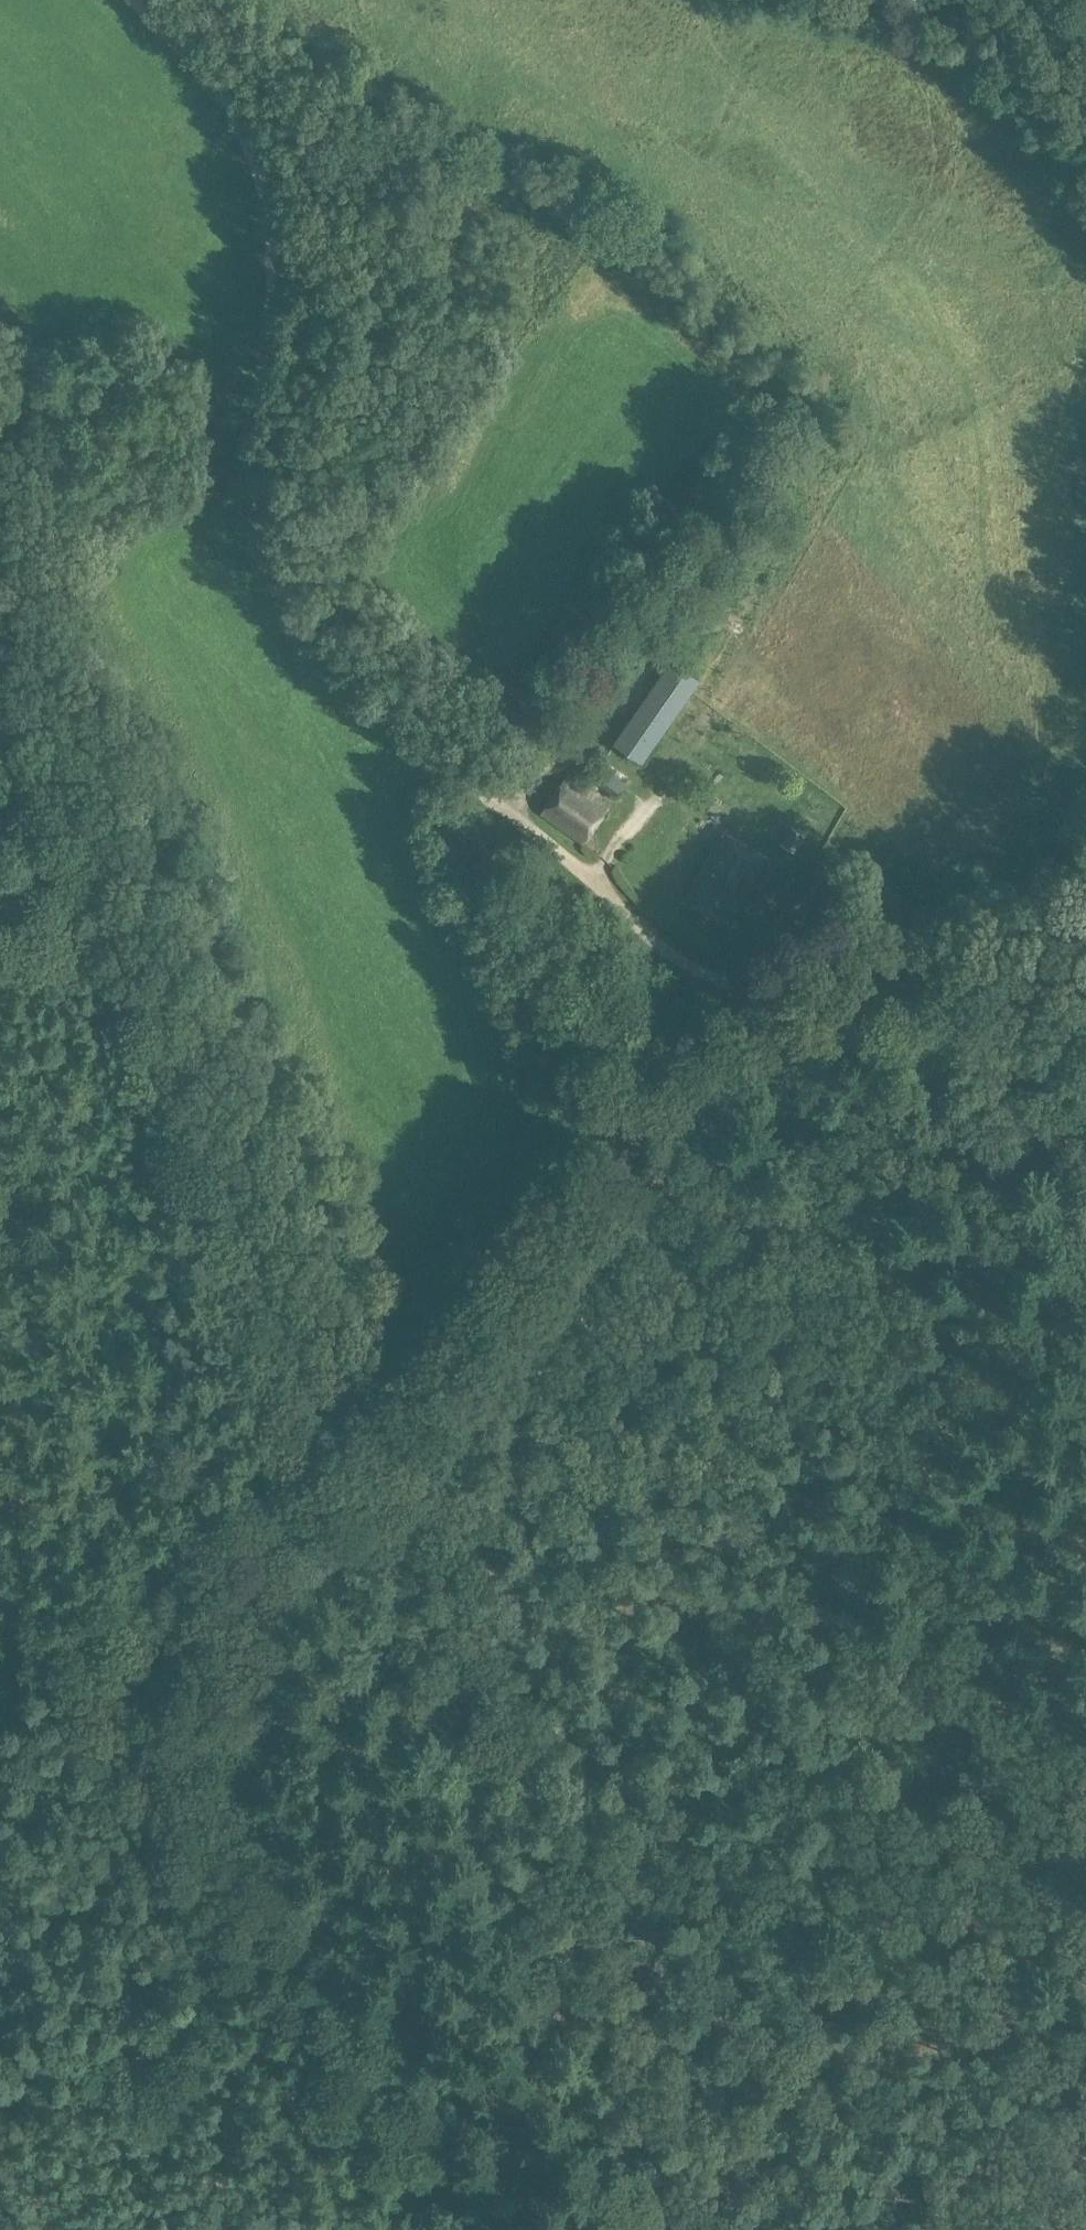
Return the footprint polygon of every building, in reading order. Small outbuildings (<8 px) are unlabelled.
[(672,661),(636,712),(666,732),(701,681),(672,661)] [(601,764),(590,779),(616,798),(627,783),(601,764)] [(566,775),(539,813),(583,845),(610,808),(566,775)] [(793,827),(783,846),(795,852),(805,833),(793,827)] [(723,830),(683,897),(728,923),(768,856),(723,830)]
